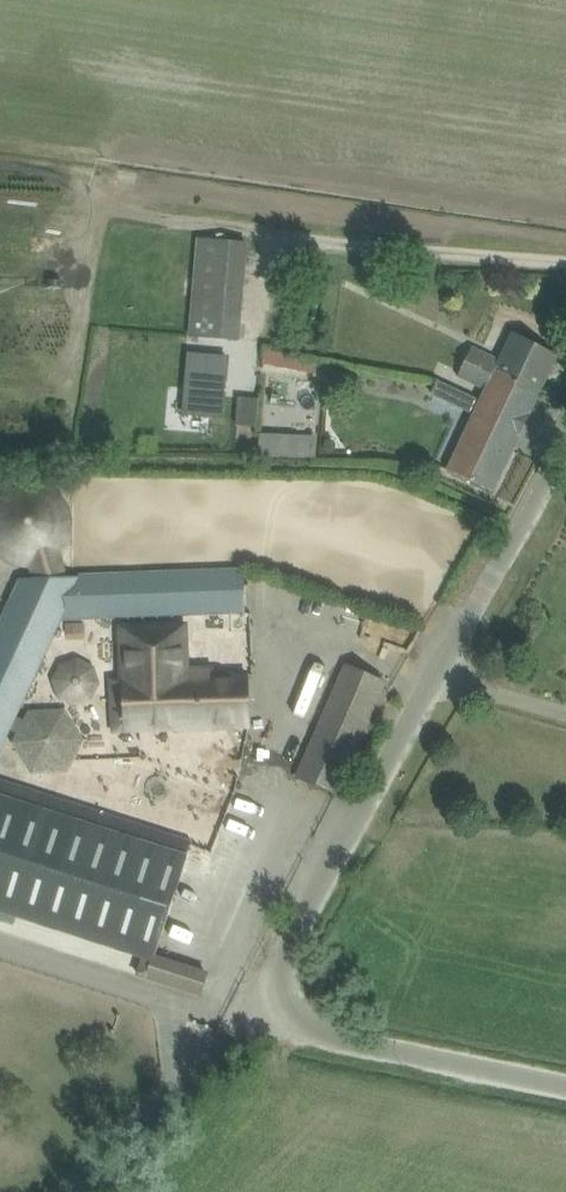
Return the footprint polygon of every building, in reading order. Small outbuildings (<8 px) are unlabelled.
[(191,334),(244,336),(247,237),(195,236),(191,334)] [(526,423),(559,355),(514,333),(500,361),(473,347),(459,376),(487,389),(481,401),(526,423)] [(189,353),(184,413),(222,417),(227,357),(189,353)] [(325,370),(264,358),(261,371),(322,384),(325,370)] [(474,407),(479,393),(440,380),(436,394),(474,407)] [(259,400),(238,399),(236,427),(257,429),(259,400)] [(493,491),(526,423),(481,401),(474,415),(447,469),(493,491)] [(262,435),(262,455),(315,457),(315,438),(262,435)] [(10,730),(16,732),(11,743),(31,774),(69,771),(84,739),(64,709),(28,710),(22,721),(16,717),(60,619),(244,612),(243,569),(77,576),(20,579),(0,621),(0,752),(10,730)] [(249,726),(248,674),(190,676),(189,624),(122,626),(126,730),(249,726)] [(337,792),(385,683),(346,666),(298,775),(337,792)] [(96,672),(56,673),(57,700),(97,699),(96,672)] [(192,841),(169,833),(0,779),(0,910),(131,952),(151,959),(153,960),(155,954),(192,841)] [(200,996),(208,971),(155,954),(153,960),(151,959),(145,978),(200,996)]
